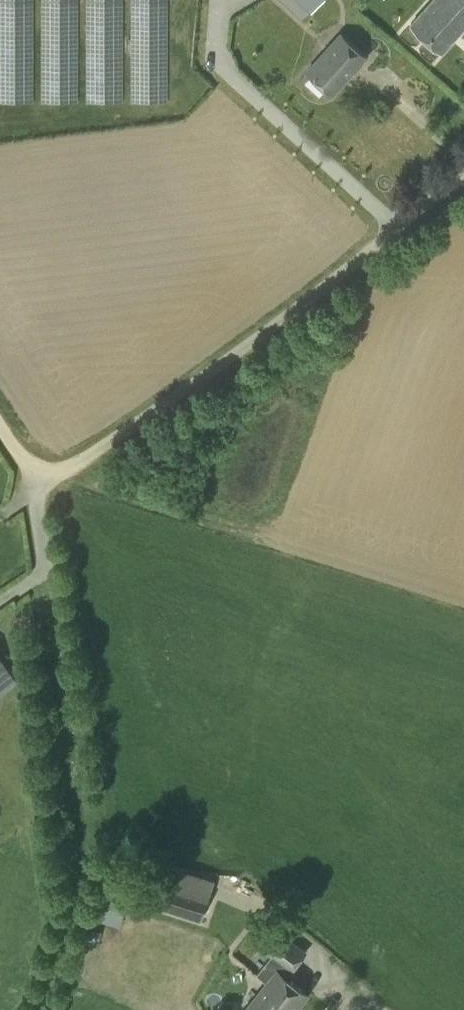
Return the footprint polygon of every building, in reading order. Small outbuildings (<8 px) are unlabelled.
[(306,17),(322,0),(287,0),(306,17)] [(412,22),(443,50),(463,27),(463,0),(432,0),(412,22)] [(332,92),(366,56),(341,33),(307,69),(332,92)] [(202,920),(211,891),(169,878),(160,906),(202,920)] [(306,989),(285,972),(304,947),(279,928),(265,946),(279,956),(273,964),(276,966),(242,1009),(289,1009),(306,989)]
